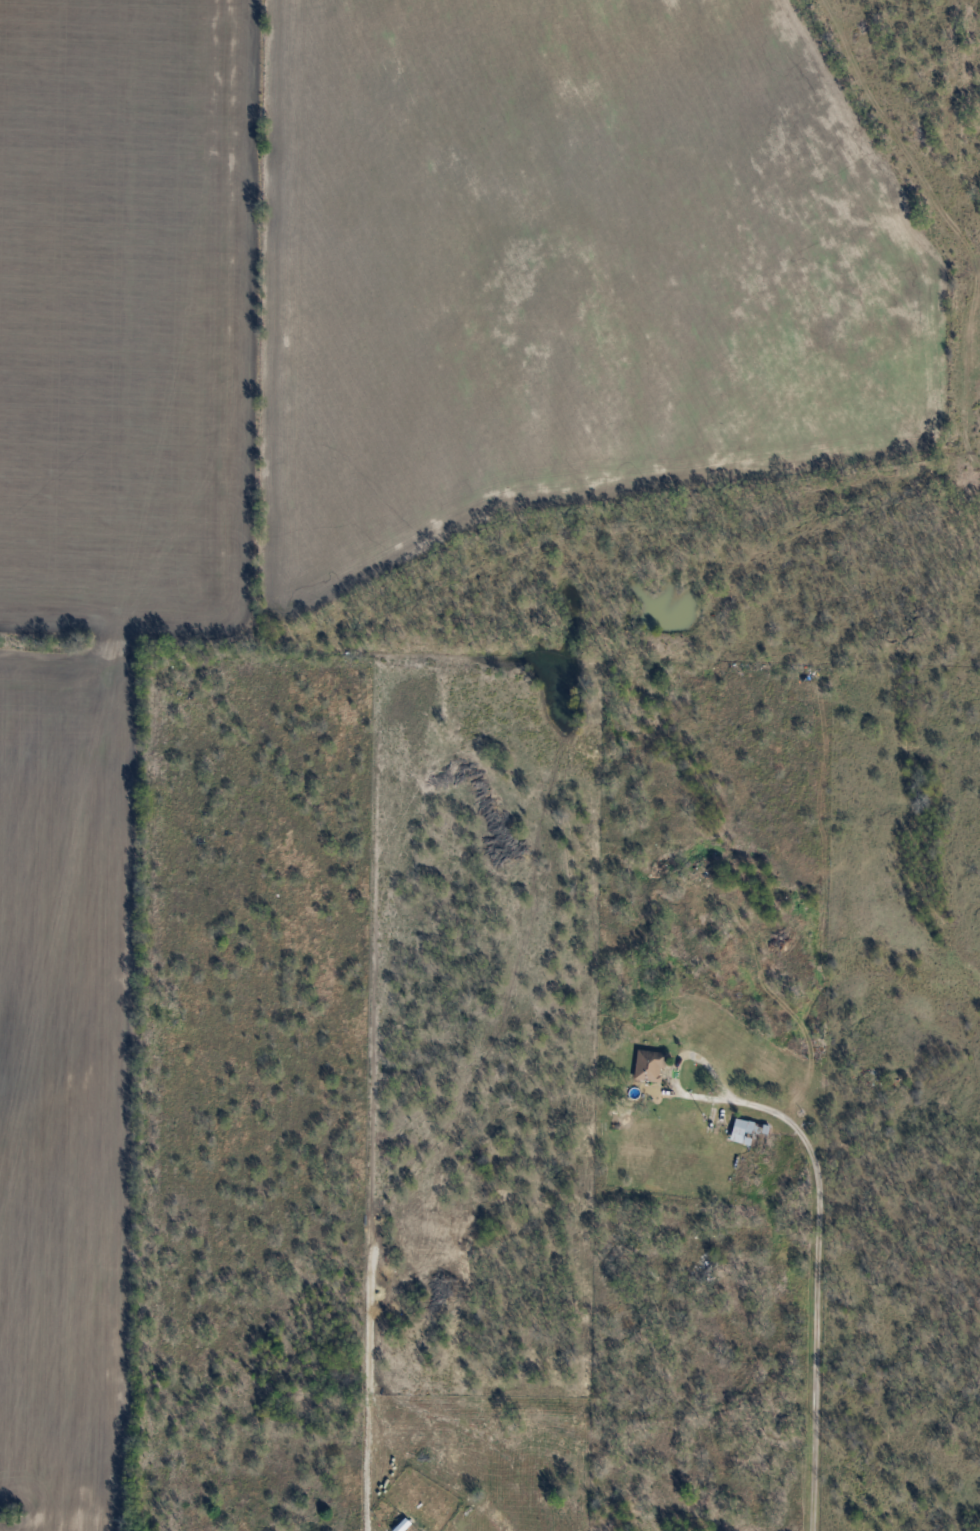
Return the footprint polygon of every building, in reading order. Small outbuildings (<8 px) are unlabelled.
[(664,1052),(636,1049),(633,1080),(662,1082),(664,1052)] [(749,1146),(753,1130),(766,1133),(768,1126),(734,1118),(728,1141),(749,1146)]
